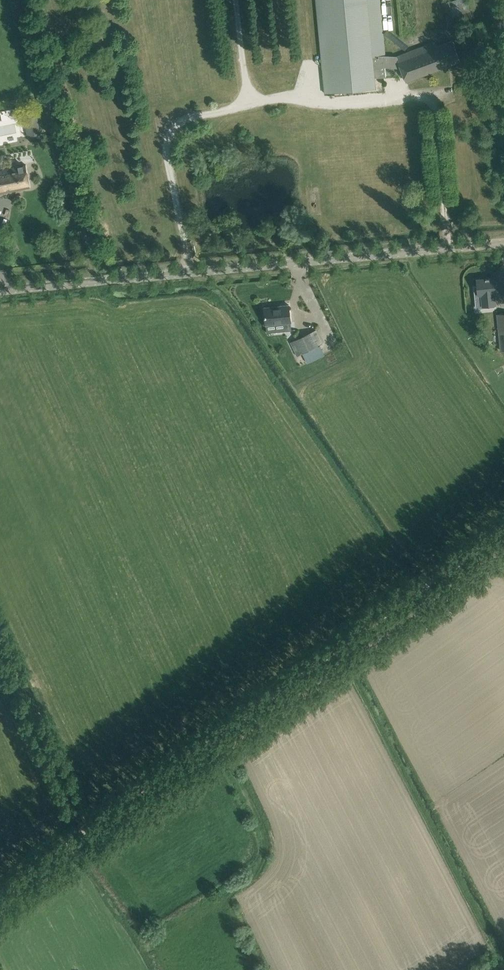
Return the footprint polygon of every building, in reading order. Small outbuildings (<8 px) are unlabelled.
[(385,57),(379,0),(316,0),(325,93),(336,92),(335,84),(374,81),(374,78),(386,77),(384,57),(385,57)] [(446,16),(450,28),(474,21),(467,0),(455,0),(449,2),(453,13),(446,16)] [(406,81),(460,61),(452,41),(399,61),(406,81)] [(37,116),(27,118),(30,136),(40,134),(37,116)] [(26,165),(0,170),(0,193),(30,187),(26,165)] [(495,285),(497,284),(497,281),(494,280),(494,278),(477,280),(478,286),(474,286),(475,295),(480,294),(481,302),(496,301),(495,285)] [(265,307),(264,307),(266,325),(291,322),(289,305),(280,306),(280,308),(265,309),(265,307)] [(317,358),(313,349),(323,344),(316,330),(299,339),(302,346),(295,349),(294,348),(293,348),(297,356),(303,354),(307,363),(317,358)]
